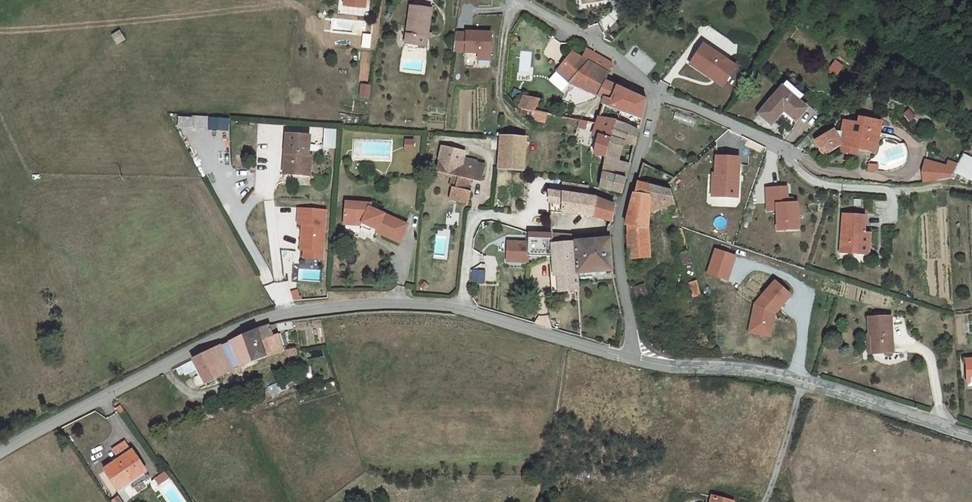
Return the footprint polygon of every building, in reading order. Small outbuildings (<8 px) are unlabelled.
[(428,33),(432,8),(411,5),(406,44),(427,46),(428,37),(428,33)] [(124,40),(120,32),(112,36),(117,44),(124,40)] [(488,61),(491,35),(467,32),(467,34),(456,32),(454,50),(465,51),(465,52),(477,54),(477,60),(488,61)] [(736,67),(704,44),(690,64),(712,79),(713,77),(724,85),(736,67)] [(572,53),(556,72),(569,82),(598,96),(607,82),(605,81),(607,73),(588,62),(572,53)] [(842,66),(836,61),(828,71),(835,76),(842,66)] [(607,82),(598,96),(606,99),(610,101),(617,87),(607,82)] [(782,88),(797,101),(801,97),(786,84),(782,88)] [(647,100),(617,87),(610,101),(606,99),(592,135),(598,137),(598,136),(611,140),(617,120),(639,130),(647,100)] [(785,111),(797,121),(807,110),(797,101),(782,88),(781,88),(758,114),(771,126),(785,111)] [(540,100),(524,96),(518,108),(521,109),(532,111),(535,111),(540,100)] [(532,111),(521,109),(520,115),(531,117),(532,111)] [(535,111),(532,111),(531,117),(530,120),(545,123),(548,114),(535,111)] [(192,118),(178,117),(178,127),(191,128),(192,118)] [(192,117),(192,118),(191,128),(207,129),(208,118),(192,117)] [(639,130),(617,120),(611,140),(606,157),(605,156),(604,164),(609,165),(611,158),(618,160),(624,142),(635,145),(639,130)] [(881,124),(863,121),(862,126),(845,123),(843,133),(834,132),(816,142),(823,154),(840,145),(842,145),(858,148),(875,151),(881,124)] [(308,156),(309,136),(286,134),(283,174),(309,176),(311,156),(308,156)] [(611,140),(598,136),(598,137),(594,154),(605,156),(606,157),(611,140)] [(499,170),(524,171),(526,139),(501,137),(499,170)] [(858,148),(842,145),(841,152),(857,154),(858,148)] [(439,160),(436,172),(453,176),(458,177),(470,180),(473,180),(481,183),(486,165),(477,163),(478,162),(464,159),(465,152),(442,147),(439,160)] [(971,181),(971,159),(963,155),(958,165),(954,172),(971,181)] [(609,165),(604,164),(602,172),(626,179),(630,165),(617,162),(618,160),(611,158),(609,165)] [(739,158),(716,158),(715,175),(717,175),(717,186),(720,186),(719,197),(737,198),(738,181),(735,181),(735,176),(738,176),(739,158)] [(954,172),(958,165),(949,162),(946,168),(927,163),(924,173),(925,183),(951,179),(954,172)] [(626,179),(602,172),(599,187),(622,194),(626,179)] [(470,180),(458,177),(455,188),(452,187),(449,199),(468,203),(471,192),(467,191),(469,183),(470,180)] [(675,205),(671,190),(638,181),(635,193),(634,193),(625,225),(629,225),(649,228),(651,201),(675,205)] [(563,182),(562,193),(563,193),(587,197),(588,186),(563,182)] [(787,187),(767,188),(768,210),(777,210),(778,222),(785,221),(786,230),(799,229),(797,203),(793,204),(788,204),(787,199),(787,187)] [(563,206),(563,193),(562,193),(549,191),(550,204),(563,206)] [(587,197),(563,193),(563,206),(563,213),(593,216),(596,198),(587,197)] [(615,206),(596,198),(593,216),(612,222),(615,206)] [(376,230),(375,232),(399,243),(407,225),(369,208),(370,204),(346,202),(344,217),(352,217),(351,222),(362,223),(361,226),(361,227),(370,232),(372,228),(376,230)] [(322,251),(326,210),(298,208),(297,224),(301,224),(300,239),(304,239),(303,250),(322,251)] [(865,216),(843,215),(841,253),(868,254),(870,233),(864,233),(865,216)] [(352,217),(344,217),(344,224),(361,226),(362,223),(351,222),(352,217)] [(785,221),(778,222),(778,230),(786,230),(785,221)] [(649,228),(629,225),(626,235),(629,258),(651,257),(649,228)] [(682,228),(675,230),(680,246),(687,244),(682,228)] [(552,233),(528,232),(528,242),(528,255),(553,256),(552,243),(552,233)] [(552,233),(552,243),(564,242),(564,233),(552,233)] [(575,234),(564,233),(564,242),(576,241),(575,236),(575,234)] [(612,271),(610,238),(596,240),(576,241),(578,273),(612,271)] [(528,255),(528,242),(508,241),(507,261),(528,261),(528,255)] [(564,242),(552,243),(553,256),(554,277),(556,277),(563,276),(564,291),(579,290),(578,273),(576,241),(564,242)] [(728,282),(737,255),(715,248),(706,274),(728,282)] [(322,251),(303,250),(303,258),(321,259),(322,251)] [(689,251),(682,253),(686,265),(692,263),(689,251)] [(485,284),(486,270),(472,270),(471,283),(485,284)] [(790,289),(773,276),(754,300),(751,325),(768,327),(771,308),(774,308),(790,289)] [(697,280),(689,283),(694,298),(701,295),(697,280)] [(424,282),(420,286),(425,291),(429,287),(424,282)] [(768,327),(751,325),(750,328),(771,331),(774,308),(771,308),(768,327)] [(867,335),(868,355),(893,353),(891,316),(868,318),(869,335),(867,335)] [(256,330),(243,336),(252,362),(253,362),(257,360),(284,351),(275,324),(270,325),(256,330)] [(252,362),(243,336),(230,342),(240,368),(244,366),(250,363),(252,362)] [(220,346),(209,351),(221,376),(232,371),(220,346)] [(295,348),(287,350),(288,356),(297,354),(295,348)] [(205,384),(221,376),(209,351),(193,360),(197,369),(205,384)] [(197,369),(193,360),(176,368),(179,374),(184,372),(185,375),(197,369)] [(296,375),(270,386),(273,395),(300,384),(296,375)] [(132,451),(105,470),(118,490),(129,482),(128,480),(144,469),(132,451)] [(144,469),(128,480),(129,482),(146,471),(144,469)]
